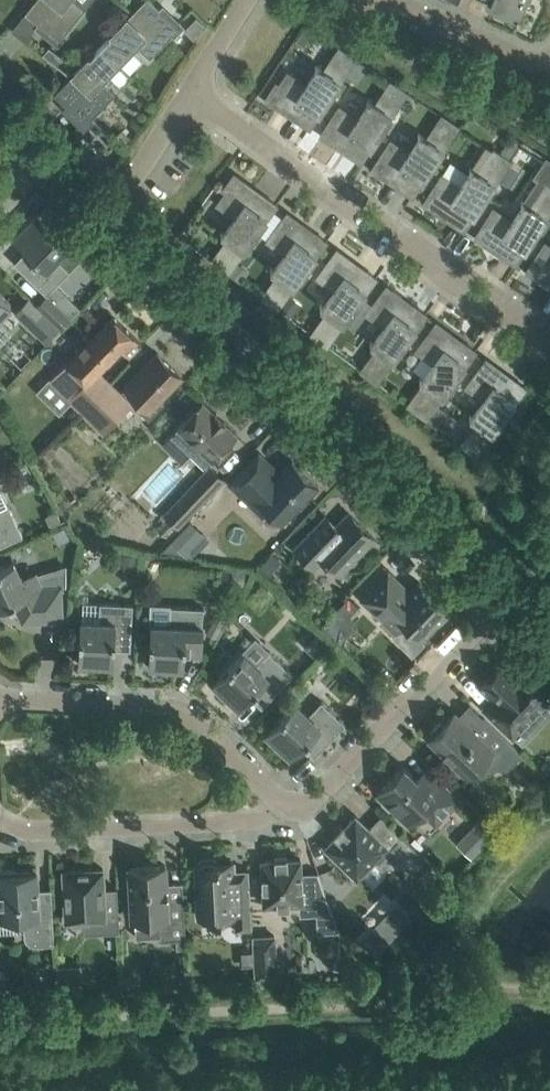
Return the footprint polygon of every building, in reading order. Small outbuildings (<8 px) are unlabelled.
[(26,12),(48,30),(57,37),(53,41),(54,42),(58,37),(60,39),(66,33),(87,7),(85,6),(85,7),(77,0),(36,0),(26,12)] [(118,61),(129,49),(136,42),(150,56),(149,56),(150,58),(173,34),(173,33),(179,27),(177,25),(181,21),(180,20),(176,24),(168,16),(151,0),(144,0),(101,45),(118,61)] [(490,7),(506,14),(507,12),(519,18),(520,16),(518,15),(525,0),(493,0),(490,7)] [(196,15),(184,28),(194,38),(207,25),(196,15)] [(305,45),(314,31),(314,30),(305,25),(296,40),(305,45)] [(100,79),(118,61),(101,45),(54,93),(70,109),(71,109),(83,120),(79,124),(80,125),(84,121),(86,124),(92,117),(92,118),(115,94),(114,93),(100,79)] [(310,128),(356,58),(339,47),(324,70),(317,65),(316,67),(317,68),(306,84),(288,71),(280,84),(276,82),(266,98),(280,108),(282,104),(298,114),(296,118),(310,128)] [(362,162),(408,92),(391,81),(375,104),(368,99),(367,101),(368,102),(358,118),(340,105),(320,135),(337,145),(339,142),(350,149),(347,152),(362,162)] [(413,196),(459,126),(442,115),(427,138),(420,133),(419,135),(420,136),(409,152),(391,139),(372,169),(388,179),(391,176),(401,183),(399,186),(413,196)] [(123,128),(115,137),(123,145),(131,137),(123,128)] [(450,220),(464,230),(523,141),(514,136),(502,154),(494,149),(478,172),(471,167),(470,169),(471,170),(461,186),(443,173),(423,203),(440,213),(442,210),(453,217),(450,220)] [(549,212),(549,159),(544,156),(543,158),(544,159),(533,175),(545,183),(530,206),(523,201),(521,203),(523,204),(512,220),(494,207),(475,237),(491,247),(494,244),(504,251),(502,254),(516,264),(549,212)] [(278,204),(277,204),(264,194),(261,198),(246,187),(249,183),(235,173),(223,189),(226,191),(217,203),(235,216),(224,232),(222,231),(221,232),(228,238),(212,260),(228,272),(278,204)] [(327,241),(327,240),(313,231),(311,234),(301,227),(303,223),(287,212),(267,240),(285,253),(273,268),(272,267),(271,269),(278,274),(261,296),(278,308),(327,241)] [(38,213),(14,238),(26,251),(31,256),(20,268),(47,293),(47,294),(57,284),(70,270),(83,257),(70,244),(38,213)] [(546,241),(526,271),(543,281),(545,278),(549,281),(549,244),(546,241)] [(377,278),(376,277),(363,267),(361,271),(350,264),(353,260),(337,248),(317,276),(334,289),(323,305),(322,304),(321,306),(328,311),(311,333),(327,345),(337,332),(342,325),(346,320),(364,295),(377,278)] [(238,262),(229,273),(242,282),(243,282),(250,271),(238,262)] [(427,314),(426,314),(413,304),(410,308),(400,300),(403,297),(387,285),(374,302),(366,313),(384,326),(373,341),(372,340),(370,342),(377,347),(361,370),(377,382),(427,314)] [(12,304),(0,293),(0,316),(12,304)] [(290,293),(280,307),(291,316),(302,302),(290,293)] [(28,298),(15,312),(45,341),(59,328),(45,314),(28,298)] [(50,380),(71,400),(73,398),(85,410),(110,383),(98,372),(121,348),(130,357),(143,344),(113,315),(50,380)] [(12,330),(0,318),(0,343),(12,330)] [(477,351),(476,350),(463,340),(460,344),(450,337),(453,333),(437,321),(416,350),(434,363),(423,378),(421,377),(420,379),(424,382),(408,404),(427,418),(438,403),(477,351)] [(182,375),(158,352),(125,387),(143,404),(139,409),(149,419),(165,403),(160,398),(182,375)] [(526,387),(512,377),(510,381),(500,373),(502,370),(486,358),(466,386),(484,399),(472,415),(471,414),(470,415),(477,421),(460,443),(477,455),(526,387)] [(106,430),(131,405),(110,383),(85,410),(106,430)] [(192,454),(199,447),(212,460),(213,461),(238,435),(225,423),(226,422),(217,413),(216,414),(203,401),(178,427),(162,443),(183,463),(192,454)] [(427,418),(438,426),(438,425),(449,411),(438,403),(427,418)] [(280,472),(259,451),(230,482),(263,515),(269,509),(282,522),(319,484),(315,480),(317,478),(306,467),(304,469),(293,459),(280,472)] [(167,515),(178,526),(224,478),(211,466),(165,514),(167,515)] [(9,505),(0,509),(0,546),(23,535),(9,505)] [(59,510),(48,515),(53,526),(64,521),(59,510)] [(382,546),(382,545),(349,513),(338,525),(327,514),(321,520),(295,547),(315,567),(324,558),(340,573),(374,538),(382,546)] [(178,526),(167,515),(156,526),(168,537),(178,526)] [(204,533),(191,520),(163,549),(184,553),(204,533)] [(268,572),(279,560),(272,553),(261,565),(268,572)] [(138,566),(138,555),(124,554),(124,565),(138,566)] [(14,600),(23,621),(63,619),(61,585),(43,585),(36,571),(22,578),(15,561),(0,568),(0,607),(14,600)] [(244,586),(246,571),(236,570),(234,585),(244,586)] [(411,591),(389,570),(361,599),(396,632),(406,623),(421,638),(436,623),(440,624),(447,616),(446,612),(449,609),(420,582),(411,591)] [(344,615),(355,604),(347,596),(322,622),(340,639),(354,624),(344,615)] [(79,664),(114,665),(115,640),(132,641),(134,604),(101,602),(100,620),(81,619),(79,664)] [(170,624),(152,623),(149,667),(184,669),(185,656),(201,657),(202,645),(204,607),(171,605),(170,624)] [(217,637),(227,619),(217,614),(207,632),(217,637)] [(315,657),(328,644),(318,634),(306,648),(315,657)] [(213,683),(239,708),(256,690),(268,701),(294,674),(270,651),(257,664),(244,651),(213,683)] [(487,679),(481,685),(494,697),(485,707),(513,735),(514,734),(523,743),(536,729),(527,720),(545,701),(548,698),(539,690),(534,685),(536,683),(535,680),(533,677),(531,675),(528,673),(524,672),(523,674),(519,671),(516,674),(504,662),(498,668),(496,666),(493,667),(490,669),(488,671),(486,674),(485,677),(487,679)] [(265,733),(291,757),(308,739),(320,751),(346,723),(322,700),(309,714),(296,701),(265,733)] [(444,724),(441,721),(431,732),(434,735),(430,739),(453,760),(449,764),(460,775),(464,771),(468,775),(486,757),(499,768),(508,769),(522,754),(484,717),(471,729),(455,713),(444,724)] [(461,799),(427,767),(417,778),(405,765),(378,793),(383,797),(381,802),(389,810),(394,808),(410,824),(422,810),(436,824),(461,799)] [(391,865),(412,844),(381,815),(369,828),(356,815),(345,827),(342,824),(334,833),(337,836),(326,847),(358,878),(375,859),(382,865),(391,865)] [(479,829),(472,837),(481,846),(493,834),(481,821),(476,826),(479,829)] [(338,931),(339,930),(319,871),(317,872),(318,874),(302,875),(301,858),(288,859),(288,857),(275,857),(275,860),(262,860),(264,904),(269,904),(269,902),(277,902),(277,906),(290,905),(290,901),(302,900),(303,913),(331,911),(332,913),(332,912),(338,929),(337,929),(338,931)] [(236,931),(252,930),(249,870),(234,870),(234,862),(196,864),(199,916),(235,915),(236,931)] [(166,865),(130,867),(130,875),(127,875),(128,891),(131,891),(132,918),(158,916),(160,940),(187,939),(184,896),(168,897),(166,865)] [(64,870),(67,920),(101,919),(102,932),(120,931),(118,888),(105,888),(104,868),(64,870)] [(35,945),(54,944),(52,901),(39,902),(38,872),(16,873),(16,869),(0,870),(0,874),(0,913),(0,919),(24,917),(25,936),(27,940),(30,944),(35,945)] [(396,903),(361,940),(376,954),(411,917),(396,903)] [(254,935),(253,935),(255,979),(278,978),(278,976),(277,976),(275,935),(254,936),(254,935)]
